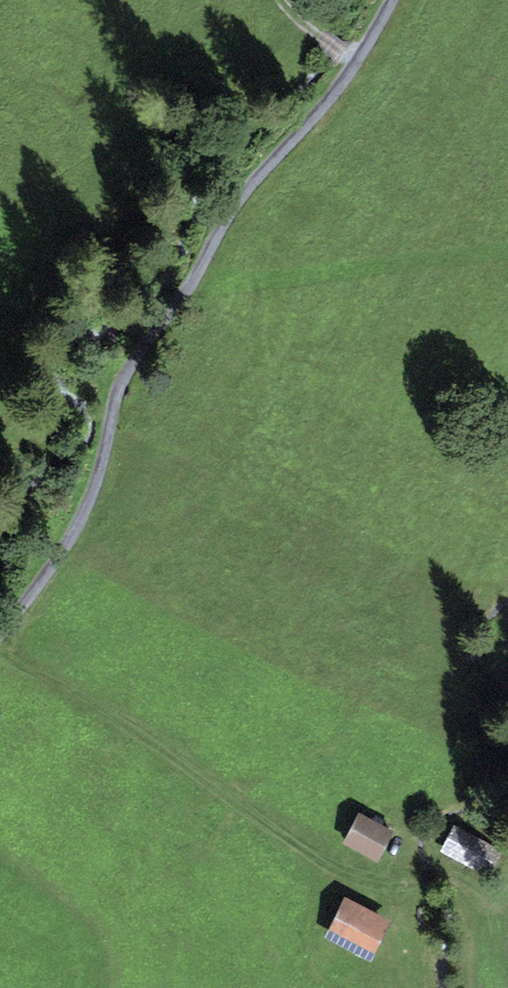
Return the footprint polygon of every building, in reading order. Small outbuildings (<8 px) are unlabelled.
[(393,832),(359,813),(342,844),(376,862),(393,832)] [(484,842),(453,825),(439,851),(470,868),(484,842)] [(390,920),(344,896),(322,938),(369,961),(390,920)]
